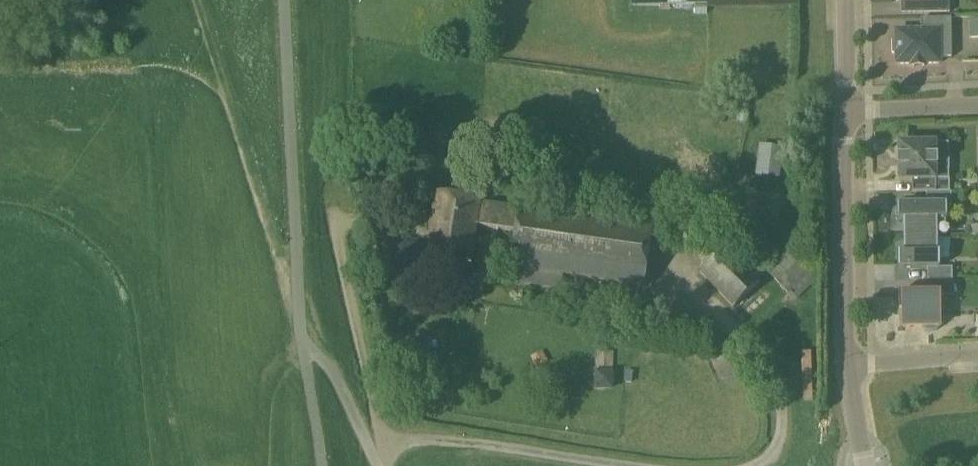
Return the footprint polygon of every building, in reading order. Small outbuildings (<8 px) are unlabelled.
[(897,2),(920,1),(920,13),(950,13),(950,0),(897,0),(897,2)] [(953,58),(952,18),(922,19),(922,31),(897,31),(897,42),(893,42),(893,54),(897,54),(897,64),(912,64),(912,66),(926,66),(926,64),(941,64),(941,58),(953,58)] [(937,156),(937,143),(900,143),(900,156),(898,156),(898,168),(900,168),(900,180),(905,180),(906,193),(950,192),(950,180),(937,180),(937,167),(939,167),(938,156),(937,156)] [(759,170),(781,173),(785,147),(763,144),(759,170)] [(521,209),(520,209),(493,205),(495,194),(483,192),(481,200),(438,194),(428,257),(473,263),(479,227),(516,232),(517,233),(521,209)] [(905,237),(938,237),(938,236),(946,236),(946,219),(948,219),(947,205),(952,205),(952,192),(927,193),(927,205),(899,205),(899,220),(905,220),(905,237)] [(517,233),(516,232),(510,270),(645,288),(655,224),(520,204),(520,209),(521,209),(517,233)] [(720,253),(703,236),(704,236),(699,231),(690,239),(696,244),(712,261),(699,273),(734,309),(764,280),(728,245),(720,253)] [(953,280),(953,268),(940,268),(940,254),(938,254),(938,237),(905,237),(906,254),(899,254),(899,269),(928,268),(928,281),(930,281),(953,280)] [(794,302),(822,277),(788,238),(760,265),(794,302)] [(953,280),(930,281),(931,295),(911,296),(911,292),(900,292),(900,311),(904,311),(904,328),(922,327),(929,332),(940,308),(940,295),(955,295),(954,280),(953,280)] [(615,392),(616,370),(614,370),(615,352),(597,352),(596,370),(595,370),(594,391),(615,392)]
